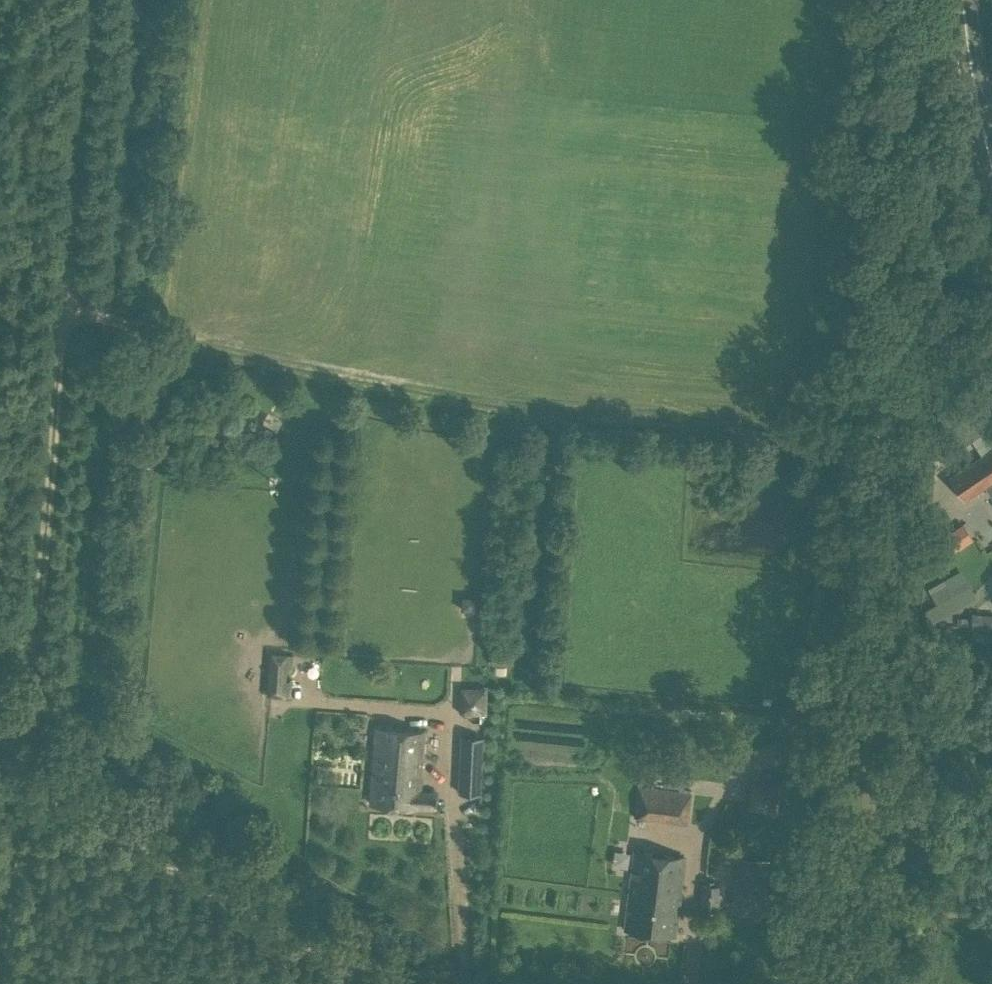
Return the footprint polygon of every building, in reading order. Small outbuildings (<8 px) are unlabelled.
[(991,481),(991,447),(948,476),(964,500),(991,481)] [(951,531),(943,536),(953,552),(972,540),(962,524),(951,531)] [(462,596),(461,608),(473,609),(474,597),(462,596)] [(968,628),(991,630),(991,615),(968,614),(968,628)] [(294,671),(295,653),(270,651),(267,695),(290,697),(291,680),(287,679),(287,670),(294,671)] [(486,714),(488,686),(460,685),(458,712),(486,714)] [(417,792),(422,733),(376,729),(370,801),(416,807),(416,806),(435,808),(436,792),(417,792)] [(460,734),(458,790),(480,791),(483,735),(460,734)] [(777,812),(782,781),(751,776),(746,807),(777,812)] [(684,823),(690,794),(638,788),(633,816),(684,823)] [(674,933),(683,858),(634,852),(625,927),(674,933)] [(742,855),(735,908),(760,911),(767,858),(742,855)] [(713,884),(714,881),(707,880),(707,883),(705,883),(702,906),(717,908),(719,888),(719,885),(713,884)]
